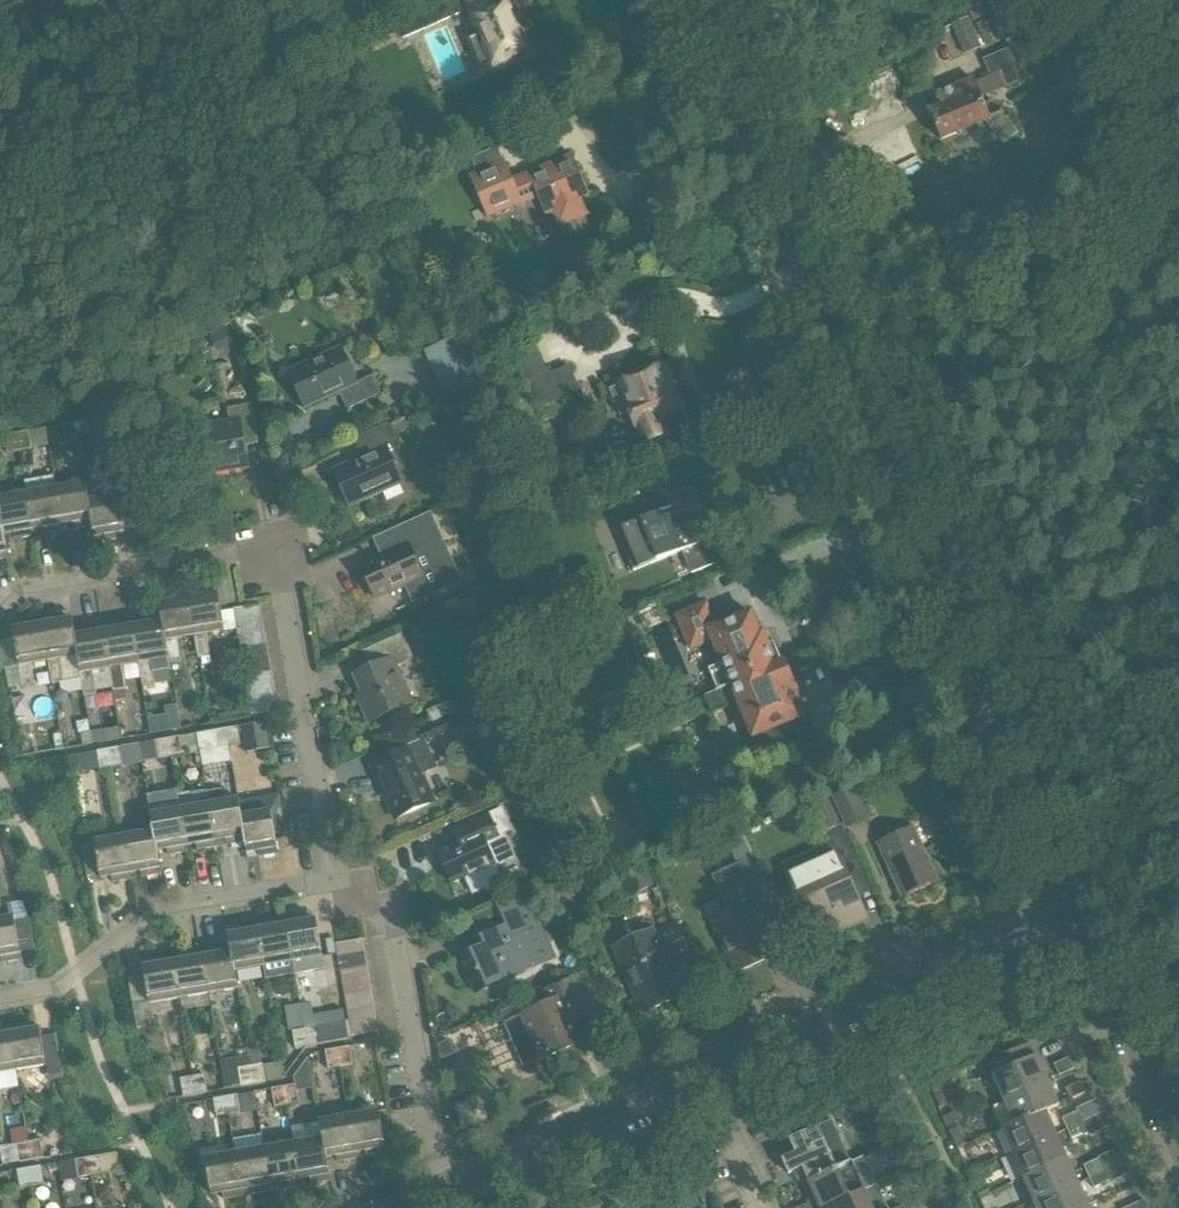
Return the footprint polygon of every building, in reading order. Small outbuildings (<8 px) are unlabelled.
[(470,3),(468,0),(439,0),(390,23),(399,41),(470,9),(474,19),(473,20),(477,30),(464,36),(480,73),(493,68),(529,52),(509,4),(502,6),(499,0),(478,0),(470,3)] [(1027,81),(1013,48),(984,60),(991,77),(976,83),(975,80),(937,95),(942,108),(930,113),(942,142),(987,124),(1005,147),(1018,135),(1003,115),(991,120),(979,92),(1004,82),(1007,89),(1027,81)] [(591,197),(574,157),(515,182),(507,163),(506,164),(499,148),(472,160),(479,175),(471,178),(488,218),(539,197),(547,216),(554,213),(560,228),(591,215),(584,199),(591,197)] [(337,277),(321,285),(327,299),(343,292),(337,277)] [(235,345),(228,329),(215,335),(210,337),(217,353),(235,345)] [(460,392),(479,384),(457,336),(425,351),(446,399),(460,392)] [(382,396),(373,377),(359,384),(343,350),(290,375),(305,409),(340,393),(348,411),(382,396)] [(570,366),(538,379),(549,405),(581,391),(570,366)] [(660,419),(680,410),(679,407),(680,403),(676,394),(673,392),(662,368),(622,386),(623,386),(613,391),(618,404),(609,408),(613,415),(599,421),(614,454),(646,439),(647,442),(667,433),(660,419)] [(460,392),(464,400),(482,391),(479,384),(460,392)] [(257,434),(252,406),(229,410),(231,423),(204,428),(212,475),(249,469),(243,436),(257,434)] [(89,424),(77,426),(80,445),(92,443),(89,424)] [(80,445),(77,426),(65,428),(68,447),(80,445)] [(334,472),(351,507),(403,482),(389,453),(399,448),(393,435),(389,427),(355,443),(362,459),(334,472)] [(19,436),(22,454),(34,452),(31,434),(19,436)] [(22,454),(19,436),(7,438),(10,457),(22,454)] [(115,451),(111,441),(102,445),(106,454),(115,451)] [(517,509),(523,490),(509,485),(503,505),(517,509)] [(89,503),(90,503),(87,486),(60,491),(66,526),(73,525),(74,531),(94,528),(89,503)] [(94,528),(96,539),(106,537),(108,543),(127,540),(124,522),(136,520),(132,497),(120,499),(120,498),(106,500),(104,488),(89,491),(88,486),(87,486),(90,503),(89,503),(94,528)] [(66,526),(60,491),(30,496),(36,531),(45,529),(46,536),(67,533),(66,526)] [(0,501),(0,507),(2,518),(6,537),(6,536),(15,534),(16,541),(37,538),(36,531),(30,496),(0,501)] [(9,559),(6,536),(6,537),(2,518),(0,507),(0,561),(9,559)] [(700,517),(675,528),(667,509),(665,510),(633,523),(622,528),(633,553),(628,556),(635,571),(685,550),(710,540),(700,517)] [(406,587),(414,605),(463,582),(431,513),(383,534),(391,551),(361,564),(378,600),(406,587)] [(710,540),(719,563),(766,543),(757,520),(710,540)] [(196,638),(195,638),(199,661),(202,660),(206,659),(211,659),(212,658),(208,635),(225,632),(219,597),(208,599),(207,592),(188,595),(191,602),(189,602),(196,638)] [(196,638),(189,602),(180,604),(179,597),(159,601),(163,624),(170,660),(169,661),(169,662),(171,665),(183,663),(179,641),(195,638),(196,638)] [(719,694),(786,666),(784,660),(782,661),(775,644),(770,646),(764,632),(761,633),(753,614),(717,628),(708,604),(677,617),(691,650),(713,641),(723,666),(709,671),(719,694)] [(237,625),(264,620),(262,607),(235,612),(237,625)] [(53,685),(65,683),(61,661),(78,658),(79,658),(75,633),(76,633),(74,621),(62,623),(61,616),(43,620),(44,626),(50,662),(49,662),(53,685)] [(163,624),(154,626),(153,619),(133,623),(134,629),(140,666),(144,688),(156,686),(152,664),(169,661),(169,662),(169,661),(170,660),(163,624)] [(264,620),(237,625),(239,638),(266,634),(264,620)] [(44,626),(33,628),(32,621),(13,624),(24,690),(35,688),(32,665),(49,662),(50,662),(44,626)] [(134,629),(124,631),(123,624),(104,627),(106,634),(112,671),(111,671),(114,688),(115,693),(125,691),(127,691),(123,669),(140,666),(134,629)] [(79,658),(78,658),(85,699),(98,696),(97,691),(114,688),(111,671),(112,671),(106,634),(95,636),(94,630),(76,633),(75,633),(79,658)] [(266,634),(239,638),(241,651),(268,647),(266,634)] [(355,677),(367,702),(362,705),(371,724),(414,704),(397,668),(410,661),(398,635),(364,651),(372,669),(355,677)] [(271,660),(268,647),(241,651),(244,665),(271,660)] [(271,660),(244,665),(246,678),(273,673),(271,660)] [(807,718),(786,666),(719,694),(707,699),(712,712),(726,707),(725,704),(730,701),(728,697),(735,694),(754,740),(766,735),(771,749),(799,737),(793,724),(807,718)] [(273,673),(246,678),(248,691),(275,686),(273,673)] [(275,686),(248,691),(250,704),(277,700),(275,686)] [(115,693),(116,702),(127,700),(125,691),(115,693)] [(277,700),(250,704),(252,717),(279,713),(277,700)] [(433,723),(416,730),(417,732),(424,746),(427,744),(458,731),(457,729),(495,713),(490,700),(479,704),(451,716),(451,714),(443,718),(433,723)] [(205,702),(178,706),(181,729),(209,725),(205,702)] [(166,707),(169,731),(181,729),(178,706),(178,705),(166,707)] [(696,707),(690,705),(680,710),(677,715),(680,721),(686,723),(696,719),(698,714),(696,707)] [(427,711),(433,723),(443,718),(437,707),(427,711)] [(241,727),(243,740),(269,736),(266,723),(241,727)] [(226,730),(229,747),(241,745),(238,728),(226,730)] [(226,730),(214,732),(197,735),(201,761),(208,760),(206,751),(229,747),(226,730)] [(438,769),(427,744),(424,746),(417,732),(389,745),(394,756),(372,766),(396,819),(434,801),(423,776),(438,769)] [(156,741),(159,759),(183,755),(180,737),(156,741)] [(98,751),(101,769),(125,765),(122,747),(98,751)] [(514,782),(528,776),(523,764),(509,771),(514,782)] [(870,819),(855,785),(832,796),(847,829),(870,819)] [(241,801),(224,803),(222,791),(207,793),(209,806),(216,843),(217,843),(227,841),(228,847),(247,844),(248,844),(243,818),(244,818),(241,801)] [(811,805),(825,837),(824,837),(830,852),(790,871),(820,937),(861,918),(853,902),(871,894),(842,829),(827,798),(811,805)] [(216,843),(209,806),(181,811),(187,849),(188,848),(197,847),(198,852),(218,849),(217,843),(216,843)] [(583,845),(589,859),(613,848),(594,807),(569,818),(576,833),(575,833),(581,846),(583,845)] [(187,849),(181,811),(153,816),(156,832),(160,853),(169,851),(170,857),(189,854),(188,848),(187,849)] [(273,813),(244,818),(243,818),(248,844),(247,844),(249,854),(261,852),(262,858),(280,855),(273,813)] [(462,826),(469,840),(439,854),(453,884),(467,878),(475,895),(503,881),(497,867),(516,859),(505,834),(499,837),(489,814),(462,826)] [(737,865),(753,858),(739,828),(724,836),(737,865)] [(580,852),(572,831),(562,835),(571,856),(580,852)] [(902,900),(937,884),(913,831),(878,847),(902,900)] [(160,853),(156,832),(127,837),(133,873),(141,872),(142,878),(163,875),(159,853),(160,853)] [(132,873),(133,873),(127,837),(95,843),(101,879),(112,877),(113,883),(133,880),(132,873)] [(770,960),(752,919),(776,908),(753,858),(737,865),(712,876),(730,916),(713,924),(736,976),(770,960)] [(641,892),(656,885),(649,871),(634,877),(641,892)] [(526,954),(544,946),(521,896),(493,909),(503,930),(477,942),(481,950),(461,959),(477,995),(533,970),(526,954)] [(298,974),(326,970),(317,921),(309,923),(308,917),(289,920),(290,926),(291,926),(296,963),(298,974)] [(0,920),(0,958),(2,957),(3,963),(22,960),(15,918),(12,918),(0,920)] [(291,926),(290,926),(279,928),(278,922),(257,926),(258,931),(259,931),(265,968),(268,981),(299,976),(298,974),(296,963),(291,926)] [(682,997),(669,968),(690,958),(675,926),(655,935),(653,930),(613,948),(642,1015),(682,997)] [(259,931),(258,931),(248,933),(247,928),(228,931),(232,952),(233,954),(234,954),(237,973),(238,973),(265,968),(259,931)] [(342,958),(367,953),(365,940),(340,944),(342,958)] [(234,954),(233,954),(232,952),(222,954),(221,948),(201,952),(202,958),(203,958),(209,994),(213,993),(241,989),(238,973),(237,973),(234,954)] [(209,994),(203,958),(202,958),(193,959),(192,953),(172,956),(173,963),(174,963),(181,999),(208,994),(209,994)] [(367,953),(342,958),(344,971),(369,966),(367,953)] [(181,999),(174,963),(173,963),(163,964),(162,958),(143,962),(150,1004),(181,999)] [(369,966),(344,971),(347,984),(372,980),(369,966)] [(607,1005),(591,970),(542,993),(548,1006),(519,1019),(504,1026),(524,1069),(579,1045),(569,1022),(607,1005)] [(372,980),(347,984),(349,997),(374,993),(372,980)] [(376,1006),(374,993),(349,997),(351,1011),(376,1006)] [(376,1006),(351,1011),(353,1024),(379,1019),(376,1006)] [(152,1028),(151,1024),(149,1011),(134,1014),(136,1025),(138,1030),(152,1028)] [(379,1019),(353,1024),(356,1037),(381,1033),(379,1019)] [(322,1044),(350,1039),(346,1021),(319,1026),(322,1044)] [(18,1071),(47,1066),(40,1029),(30,1031),(29,1026),(9,1030),(10,1035),(11,1035),(18,1071)] [(319,1026),(307,1028),(310,1046),(322,1044),(319,1026)] [(310,1046),(307,1028),(294,1030),(298,1049),(310,1046)] [(18,1071),(11,1035),(10,1035),(1,1036),(0,1032),(0,1074),(18,1071)] [(437,1046),(440,1053),(443,1060),(455,1054),(449,1041),(439,1045),(437,1046)] [(1049,1084),(1037,1058),(1036,1058),(1030,1045),(988,1064),(994,1077),(1005,1103),(1049,1084)] [(353,1047),(340,1049),(343,1067),(356,1065),(353,1047)] [(261,1049),(249,1051),(250,1057),(252,1067),(263,1065),(261,1049)] [(343,1067),(340,1049),(328,1051),(331,1069),(343,1067)] [(1075,1070),(1070,1058),(1054,1065),(1059,1076),(1075,1070)] [(221,1062),(226,1091),(234,1089),(229,1060),(221,1062)] [(264,1066),(266,1083),(267,1084),(284,1081),(281,1063),(266,1066),(264,1066)] [(263,1066),(263,1065),(252,1067),(251,1067),(251,1068),(254,1085),(254,1086),(267,1084),(266,1083),(264,1066),(263,1066)] [(242,1088),(254,1086),(254,1085),(251,1068),(251,1067),(239,1069),(242,1088)] [(193,1077),(196,1095),(208,1093),(205,1075),(203,1075),(193,1077)] [(184,1097),(196,1095),(193,1077),(181,1079),(184,1097)] [(1086,1094),(1081,1083),(1066,1089),(1071,1100),(1086,1094)] [(948,1084),(931,1091),(935,1098),(939,1109),(956,1101),(948,1084)] [(1059,1107),(1049,1084),(1005,1103),(1016,1126),(1017,1127),(1046,1113),(1059,1107)] [(286,1087),(289,1106),(301,1104),(298,1085),(286,1087)] [(289,1106),(286,1087),(274,1089),(277,1107),(289,1106)] [(872,1092),(836,1109),(842,1122),(878,1106),(872,1092)] [(894,1093),(883,1098),(888,1108),(899,1103),(894,1093)] [(225,1097),(228,1115),(240,1113),(237,1095),(225,1097)] [(228,1115),(225,1097),(213,1099),(216,1117),(228,1115)] [(357,1153),(358,1153),(368,1152),(368,1157),(388,1153),(381,1110),(351,1116),(357,1153)] [(961,1120),(957,1111),(944,1118),(948,1127),(956,1123),(961,1120)] [(1017,1127),(1016,1126),(1002,1132),(1012,1156),(1057,1136),(1046,1113),(1017,1127)] [(1068,1131),(1084,1124),(1079,1113),(1063,1120),(1068,1131)] [(329,1158),(338,1157),(338,1162),(359,1158),(358,1153),(357,1153),(351,1116),(321,1121),(323,1137),(325,1137),(329,1158)] [(833,1120),(790,1139),(796,1153),(783,1159),(789,1174),(803,1168),(809,1181),(852,1163),(833,1120)] [(948,1127),(954,1141),(955,1141),(963,1137),(956,1123),(948,1127)] [(1084,1124),(1068,1131),(1072,1141),(1088,1134),(1084,1124)] [(1057,1136),(1012,1156),(1023,1180),(1067,1160),(1057,1136)] [(325,1137),(323,1137),(294,1142),(295,1145),(301,1181),(302,1180),(312,1179),(313,1184),(333,1180),(329,1158),(325,1137)] [(914,1150),(908,1138),(894,1144),(900,1157),(914,1150)] [(31,1143),(34,1161),(46,1158),(43,1140),(31,1143)] [(34,1161),(31,1143),(19,1145),(22,1163),(34,1161)] [(265,1151),(271,1185),(272,1185),(281,1183),(283,1190),(303,1186),(302,1180),(301,1181),(295,1145),(265,1151)] [(241,1191),(242,1191),(252,1189),(253,1194),(273,1191),(272,1185),(271,1185),(265,1151),(235,1156),(241,1191)] [(100,1156),(88,1158),(91,1176),(103,1174),(100,1156)] [(235,1156),(206,1161),(212,1196),(223,1194),(224,1200),(243,1197),(242,1191),(241,1191),(235,1156)] [(88,1158),(76,1160),(79,1178),(91,1176),(88,1158)] [(1089,1178),(1105,1171),(1099,1159),(1084,1166),(1089,1178)] [(1067,1160),(1023,1180),(1034,1203),(1078,1183),(1067,1160)] [(809,1181),(821,1207),(825,1207),(864,1191),(852,1163),(809,1181)] [(701,1165),(689,1171),(696,1186),(708,1181),(701,1165)] [(41,1167),(30,1169),(33,1187),(45,1185),(41,1167)] [(33,1187),(30,1169),(18,1171),(21,1189),(33,1187)] [(1110,1182),(1105,1171),(1089,1178),(1094,1189),(1110,1182)] [(634,1179),(622,1184),(629,1199),(640,1194),(634,1179)] [(1078,1183),(1034,1203),(1036,1207),(1086,1207),(1089,1207),(1078,1183)] [(878,1185),(865,1191),(864,1191),(825,1207),(889,1207),(878,1185)] [(640,1195),(646,1207),(647,1207),(658,1203),(652,1189),(640,1195)] [(588,1207),(599,1207),(604,1206),(599,1195),(585,1201),(588,1207)]
